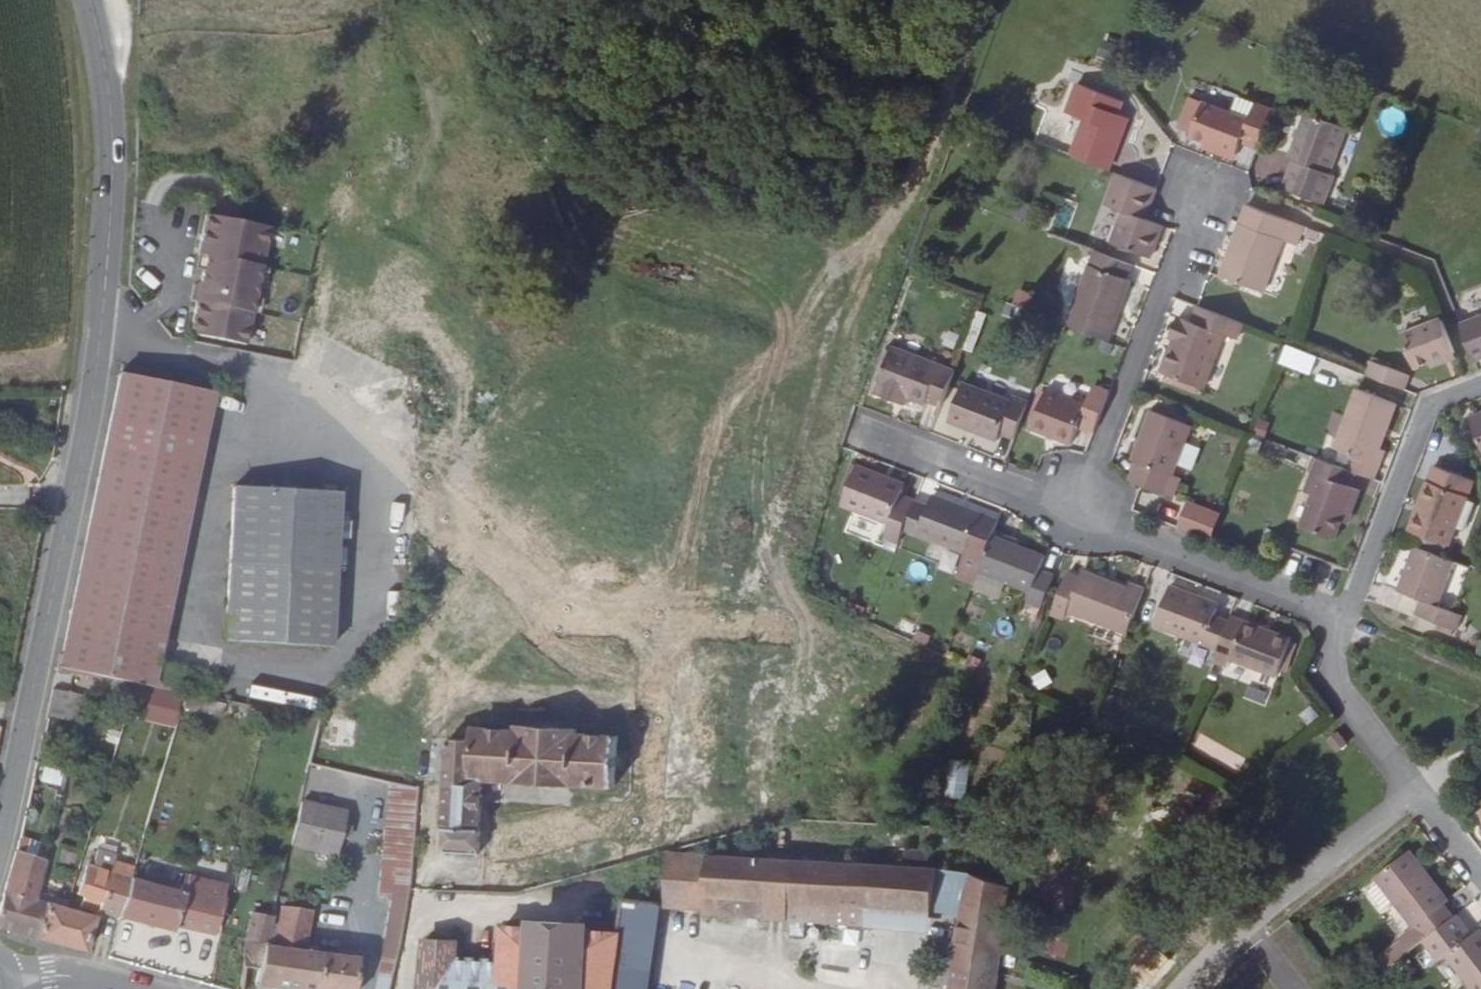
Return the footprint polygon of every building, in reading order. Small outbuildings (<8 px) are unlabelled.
[(1058,119),(1071,125),(1061,158),(1100,173),(1118,123),(1111,122),(1115,108),(1069,90),(1058,119)] [(1222,149),(1238,155),(1250,121),(1234,117),(1228,131),(1170,109),(1161,133),(1176,139),(1174,144),(1216,162),(1222,149)] [(1311,187),(1327,148),(1286,133),(1271,174),(1276,176),(1269,194),(1309,208),(1316,191),(1311,187)] [(1147,230),(1126,224),(1138,189),(1109,177),(1097,214),(1114,220),(1102,252),(1133,263),(1147,230)] [(1269,245),(1286,249),(1292,230),(1236,208),(1215,256),(1209,278),(1252,293),(1269,245)] [(188,251),(196,252),(180,336),(235,346),(259,229),(194,217),(188,251)] [(1110,279),(1115,267),(1080,254),(1053,329),(1093,345),(1114,281),(1110,279)] [(1217,324),(1182,309),(1179,308),(1170,325),(1155,320),(1147,342),(1156,345),(1143,377),(1179,392),(1202,337),(1209,339),(1217,324)] [(1463,322),(1479,360),(1480,359),(1480,315),(1463,322)] [(1411,373),(1455,357),(1439,317),(1396,333),(1411,373)] [(886,402),(926,416),(938,383),(877,360),(860,405),(881,414),(886,402)] [(1359,372),(1353,386),(1392,402),(1397,388),(1359,372)] [(152,668),(201,396),(107,379),(55,675),(128,688),(170,697),(175,671),(152,668)] [(1060,433),(1076,438),(1092,398),(1076,393),(1066,414),(1031,398),(1016,436),(1053,451),(1060,433)] [(987,439),(1000,444),(1011,410),(998,405),(994,412),(947,395),(936,429),(984,446),(987,439)] [(1333,474),(1346,480),(1364,486),(1377,456),(1373,453),(1388,413),(1348,397),(1325,453),(1339,460),(1333,474)] [(1454,417),(1474,461),(1480,459),(1480,408),(1454,417)] [(1159,474),(1179,424),(1139,409),(1119,458),(1126,459),(1122,466),(1118,479),(1160,496),(1168,477),(1159,474)] [(1345,493),(1343,493),(1346,480),(1333,474),(1313,464),(1300,497),(1306,500),(1295,531),(1326,546),(1334,528),(1340,530),(1350,497),(1345,493)] [(1441,544),(1464,484),(1422,468),(1399,526),(1441,544)] [(875,545),(882,547),(887,534),(898,506),(871,496),(871,489),(845,481),(830,520),(878,536),(875,545)] [(342,645),(347,498),(247,492),(239,639),(342,645)] [(919,500),(912,512),(898,506),(887,534),(952,558),(965,521),(919,500)] [(1185,500),(1174,528),(1209,541),(1220,513),(1185,500)] [(1451,615),(1433,607),(1448,561),(1404,543),(1386,590),(1409,600),(1405,612),(1443,629),(1451,615)] [(1021,578),(1025,564),(975,544),(962,578),(1013,597),(1009,605),(1023,611),(1035,582),(1021,578)] [(1056,624),(1060,617),(1113,635),(1130,589),(1115,584),(1112,591),(1070,575),(1067,582),(1055,579),(1039,617),(1056,624)] [(1154,592),(1140,628),(1202,652),(1210,627),(1199,623),(1203,610),(1154,592)] [(1210,627),(1202,652),(1197,661),(1208,666),(1211,661),(1257,681),(1272,644),(1214,619),(1210,627)] [(304,718),(301,730),(312,731),(315,719),(304,718)] [(321,718),(320,748),(354,750),(356,720),(321,718)] [(481,733),(480,747),(454,745),(446,853),(478,858),(485,782),(512,783),(511,787),(544,789),(543,796),(564,798),(565,787),(617,790),(620,745),(579,741),(579,731),(520,728),(519,736),(481,733)] [(947,759),(943,797),(963,800),(967,762),(947,759)] [(393,878),(404,879),(416,790),(388,783),(371,903),(387,906),(393,878)] [(1470,812),(1477,824),(1472,829),(1480,839),(1480,805),(1470,812)] [(332,865),(343,821),(297,811),(287,852),(332,865)] [(16,837),(11,851),(40,860),(45,846),(16,837)] [(928,854),(901,853),(900,871),(926,873),(928,854)] [(696,913),(700,859),(659,857),(657,898),(656,908),(696,913)] [(696,913),(859,923),(861,869),(700,859),(696,913)] [(1404,928),(1410,925),(1419,935),(1442,917),(1432,907),(1437,902),(1416,877),(1412,879),(1394,859),(1367,883),(1404,928)] [(35,866),(11,860),(0,911),(0,939),(32,946),(39,909),(27,906),(35,866)] [(75,912),(113,921),(124,880),(109,876),(110,872),(88,867),(81,892),(75,912)] [(127,870),(112,867),(110,872),(109,876),(124,880),(127,870)] [(926,873),(900,871),(861,869),(859,923),(924,927),(926,909),(926,873)] [(54,884),(67,887),(69,876),(57,873),(54,884)] [(991,970),(1006,890),(958,875),(926,873),(926,909),(953,910),(941,988),(988,988),(991,970)] [(219,886),(184,878),(178,894),(173,925),(208,933),(215,905),(219,886)] [(390,983),(402,897),(404,879),(393,878),(387,906),(377,959),(375,980),(390,983)] [(215,905),(227,907),(232,881),(220,879),(219,886),(215,905)] [(178,894),(173,893),(124,880),(113,921),(169,935),(173,925),(178,894)] [(633,895),(630,905),(656,908),(657,898),(633,895)] [(656,908),(630,905),(619,903),(616,928),(609,988),(646,988),(656,908)] [(355,956),(303,949),(307,908),(286,906),(280,940),(268,939),(261,975),(253,974),(251,988),(351,988),(355,956)] [(90,921),(60,915),(39,909),(32,946),(81,958),(87,928),(90,921)] [(157,977),(206,988),(236,988),(239,972),(253,974),(261,975),(268,939),(273,915),(250,910),(241,948),(218,944),(194,948),(193,960),(165,953),(157,977)] [(1419,935),(1414,939),(1430,957),(1435,954),(1467,988),(1480,988),(1480,947),(1466,928),(1461,931),(1447,914),(1442,917),(1419,935)] [(452,937),(423,935),(418,988),(609,988),(616,928),(508,917),(504,956),(451,950),(452,937)]
